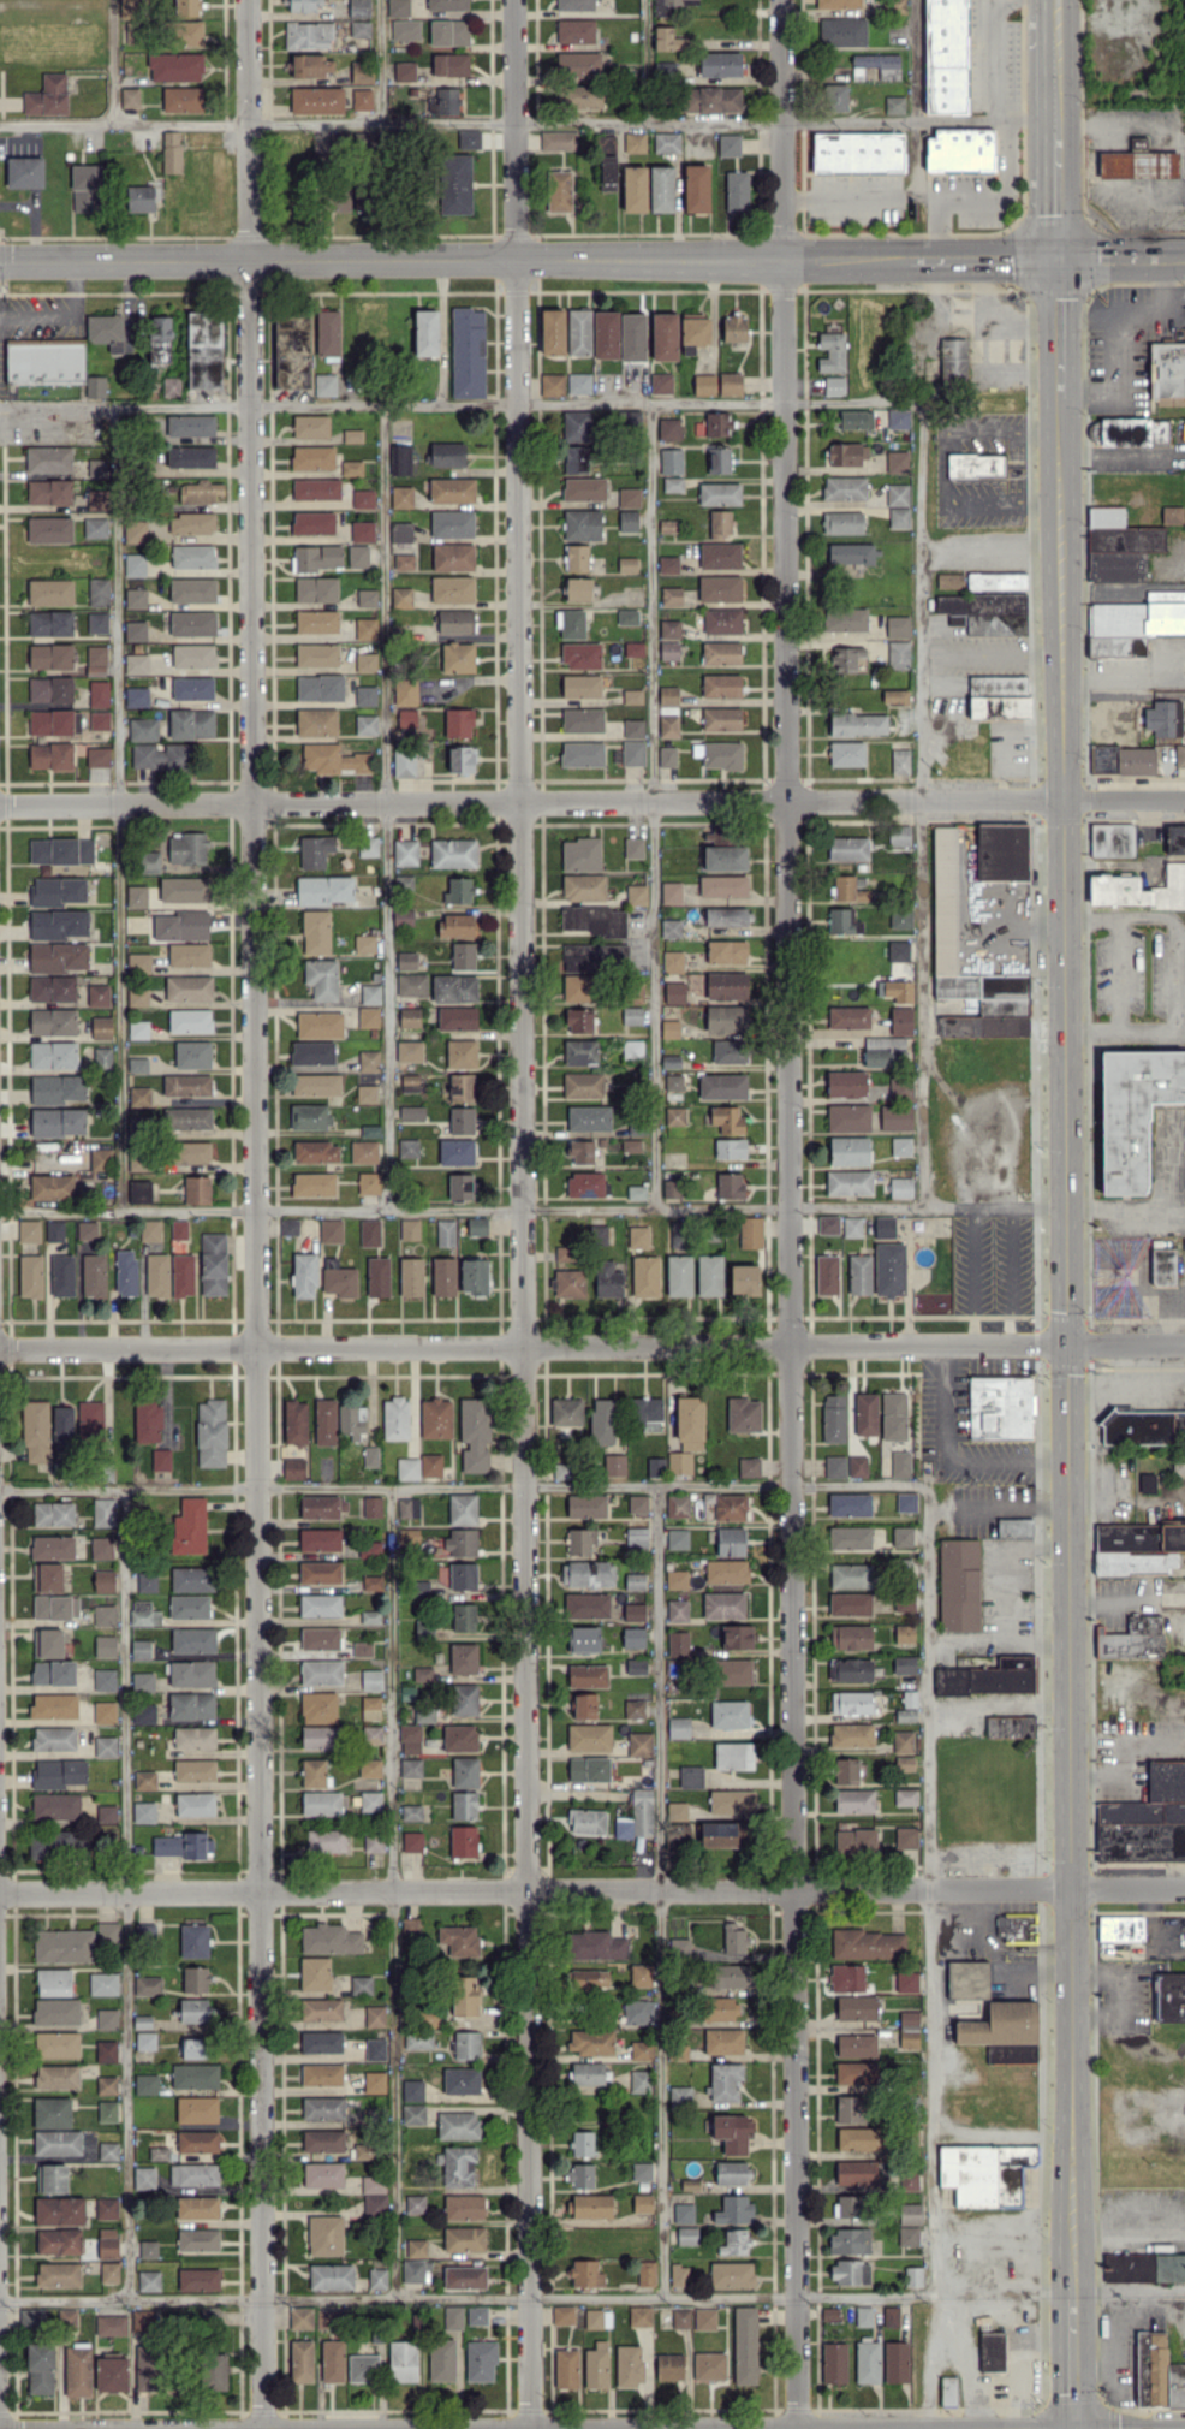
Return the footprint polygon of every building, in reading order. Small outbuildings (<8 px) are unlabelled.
[(145,17),(145,0),(120,0),(120,17),(145,17)] [(175,16),(199,15),(199,0),(175,0),(175,16)] [(289,11),(315,10),(315,0),(288,0),(289,11)] [(369,17),(370,0),(349,0),(349,17),(369,17)] [(408,0),(386,0),(387,17),(408,16),(408,0)] [(426,10),(469,11),(469,0),(427,0),(426,10)] [(557,9),(593,10),(593,0),(557,0),(557,9)] [(653,16),(674,16),(674,4),(698,5),(698,0),(653,0),(653,16)] [(967,113),(966,0),(925,0),(925,113),(967,113)] [(866,46),(866,17),(818,19),(818,47),(866,46)] [(556,19),(557,43),(594,43),(594,18),(556,19)] [(419,20),(392,19),(392,40),(419,40),(419,20)] [(429,20),(430,46),(469,45),(468,19),(429,20)] [(202,45),(201,20),(173,21),(174,46),(202,45)] [(370,21),(349,20),(349,37),(370,37),(370,21)] [(331,23),(285,22),(284,47),(331,48),(331,23)] [(654,50),(686,50),(686,37),(672,38),(672,26),(654,26),(654,50)] [(601,51),(556,52),(557,77),(602,76),(601,51)] [(699,77),(741,76),(740,51),(699,52),(699,77)] [(202,53),(149,53),(149,81),(202,80),(202,53)] [(468,54),(432,53),(432,75),(468,76),(468,54)] [(878,78),(899,79),(900,54),(853,53),(852,66),(878,67),(878,78)] [(292,77),(324,76),(324,71),(333,71),(333,55),(291,56),(292,77)] [(416,61),(394,61),(394,82),(416,82),(416,61)] [(372,83),(372,63),(351,63),(351,83),(372,83)] [(66,114),(67,72),(41,72),(41,92),(23,92),(22,114),(66,114)] [(847,84),(830,84),(829,111),(847,111),(847,84)] [(571,107),(601,108),(602,86),(572,85),(571,107)] [(202,87),(162,86),(162,111),(202,111),(202,87)] [(740,86),(683,88),(684,112),(740,111),(740,86)] [(343,113),(343,87),(290,88),(290,114),(343,113)] [(457,87),(436,87),(436,98),(428,98),(428,115),(458,114),(457,87)] [(138,88),(121,88),(121,107),(138,107),(138,88)] [(371,109),(371,88),(351,89),(352,110),(371,109)] [(904,95),(885,96),(885,113),(905,113),(904,95)] [(925,170),(993,171),(994,129),(934,128),(934,137),(925,137),(925,170)] [(162,172),(180,173),(180,131),(163,131),(162,172)] [(479,148),(479,131),(458,131),(458,149),(479,148)] [(542,131),(543,150),(576,150),(576,131),(542,131)] [(904,131),(812,133),(812,173),(904,172),(904,131)] [(645,132),(624,132),(624,152),(646,152),(645,132)] [(680,133),(653,132),(653,152),(680,153),(680,133)] [(739,156),(739,134),(718,134),(718,156),(739,156)] [(1177,177),(1177,151),(1099,152),(1099,178),(1177,177)] [(470,214),(471,154),(440,154),(439,213),(470,214)] [(599,191),(616,190),(615,155),(599,155),(599,191)] [(43,157),(7,157),(7,187),(43,187),(43,157)] [(72,212),(102,211),(102,164),(72,164),(72,212)] [(708,164),(684,165),(684,212),(709,211),(708,164)] [(622,212),(646,211),(645,166),(622,166),(622,212)] [(650,212),(673,211),(672,166),(649,166),(650,212)] [(571,211),(571,170),(547,170),(548,211),(571,211)] [(747,210),(748,171),(725,171),(725,210),(747,210)] [(330,181),(329,210),(349,210),(349,181),(330,181)] [(353,209),(368,209),(369,183),(354,183),(353,209)] [(126,211),(154,211),(153,185),(126,186),(126,211)] [(484,308),(451,308),(452,398),(484,397),(484,308)] [(564,354),(563,309),(540,309),(541,355),(564,354)] [(589,309),(567,310),(568,355),(591,354),(589,309)] [(339,355),(339,310),(316,310),(316,355),(339,355)] [(437,310),(414,310),(415,356),(438,355),(437,310)] [(220,311),(186,312),(188,388),(222,388),(220,311)] [(617,311),(593,311),(593,358),(618,358),(617,311)] [(621,361),(645,360),(645,313),(620,313),(621,361)] [(652,360),(676,360),(676,313),(652,313),(652,360)] [(122,353),(121,314),(86,315),(87,342),(108,342),(108,353),(122,353)] [(171,316),(149,316),(150,364),(171,364),(171,316)] [(694,354),(693,345),(710,344),(709,316),(680,318),(681,345),(683,345),(683,354),(694,354)] [(723,316),(722,341),(746,342),(746,316),(723,316)] [(844,332),(818,333),(818,348),(826,348),(826,357),(817,357),(817,372),(845,371),(844,332)] [(966,338),(940,338),(941,381),(967,380),(966,338)] [(1152,405),(1184,404),(1184,368),(1184,342),(1151,342),(1152,405)] [(6,385),(84,383),(83,343),(5,343),(6,385)] [(567,393),(591,393),(590,372),(567,373),(567,393)] [(742,394),(741,372),(719,373),(719,395),(742,394)] [(336,396),(336,373),(314,374),(314,396),(336,396)] [(564,396),(563,373),(540,374),(540,396),(564,396)] [(672,373),(650,373),(651,393),(672,393),(672,373)] [(716,395),(716,374),(693,374),(693,395),(716,395)] [(85,398),(105,397),(104,376),(85,376),(85,398)] [(824,395),(844,395),(844,376),(824,376),(824,395)] [(179,377),(162,377),(163,396),(179,396),(179,377)] [(888,429),(909,429),(909,409),(888,410),(888,429)] [(589,410),(562,411),(563,441),(590,440),(589,410)] [(839,429),(872,428),(872,410),(838,411),(839,429)] [(705,435),(730,436),(730,412),(705,412),(705,435)] [(166,415),(166,437),(215,436),(214,414),(166,415)] [(292,437),(328,437),(328,415),(293,414),(292,437)] [(658,418),(658,440),(679,439),(679,418),(658,418)] [(1167,418),(1092,420),(1093,445),(1168,444),(1167,418)] [(343,442),(362,442),(362,429),(343,429),(343,442)] [(428,465),(464,466),(464,443),(428,442),(428,465)] [(867,443),(829,442),(828,463),(867,464),(867,443)] [(389,474),(410,475),(411,445),(390,444),(389,474)] [(71,446),(26,447),(26,472),(71,472),(71,446)] [(215,447),(167,446),(166,467),(214,467),(215,447)] [(292,446),(291,468),(333,469),(334,446),(292,446)] [(564,472),(586,472),(586,446),(563,446),(564,472)] [(730,473),(730,447),(707,447),(707,474),(730,473)] [(682,474),(682,448),(660,449),(660,474),(682,474)] [(908,472),(907,450),(886,450),(886,472),(908,472)] [(1004,476),(1003,453),(947,455),(947,477),(1004,476)] [(108,477),(108,459),(88,459),(87,477),(108,477)] [(362,461),(341,460),(341,475),(362,476),(362,461)] [(866,477),(823,476),(822,498),(866,499),(866,477)] [(474,502),(474,477),(429,478),(429,503),(474,502)] [(563,500),(605,500),(605,477),(563,477),(563,500)] [(663,492),(683,492),(683,477),(663,477),(663,492)] [(292,479),(292,499),(339,499),(339,478),(292,479)] [(26,504),(71,504),(70,479),(26,480),(26,504)] [(179,504),(215,503),(215,494),(223,494),(223,481),(179,482),(179,504)] [(740,483),(698,483),(699,505),(740,504),(740,483)] [(885,484),(886,506),(909,506),(908,483),(885,484)] [(412,507),(412,486),(391,486),(391,507),(412,507)] [(618,507),(639,507),(639,487),(618,488),(618,507)] [(373,508),(373,489),(352,489),(352,508),(373,508)] [(87,509),(108,509),(108,490),(87,490),(87,509)] [(1161,506),(1161,524),(1183,524),(1182,505),(1161,506)] [(1165,527),(1123,527),(1123,506),(1087,506),(1087,580),(1145,580),(1145,552),(1165,552),(1165,527)] [(888,507),(889,528),(909,528),(909,507),(888,507)] [(473,510),(431,510),(430,537),(473,538),(473,510)] [(600,510),(563,510),(564,540),(600,540),(600,510)] [(637,510),(618,510),(618,531),(637,531),(637,510)] [(731,510),(709,510),(710,539),(721,538),(721,534),(731,533),(731,510)] [(862,511),(822,512),(823,534),(863,533),(862,511)] [(334,512),(292,512),(292,534),(333,534),(334,512)] [(214,513),(169,513),(169,533),(214,533),(214,513)] [(72,542),(71,517),(27,517),(28,543),(72,542)] [(106,517),(83,518),(84,538),(107,537),(106,517)] [(124,542),(148,543),(149,520),(124,520),(124,542)] [(675,532),(676,520),(659,520),(659,532),(675,532)] [(373,541),(373,521),(351,521),(351,542),(373,541)] [(390,542),(411,542),(411,522),(390,522),(390,542)] [(699,568),(740,568),(740,542),(699,543),(699,568)] [(432,544),(432,570),(474,570),(473,543),(432,544)] [(828,543),(828,563),(874,564),(874,544),(828,543)] [(588,571),(587,544),(565,545),(566,571),(588,571)] [(214,568),(214,545),(171,546),(172,569),(214,568)] [(293,546),(294,570),(341,569),(341,545),(293,546)] [(368,567),(368,545),(348,545),(348,567),(368,567)] [(124,576),(144,576),(145,553),(124,553),(124,576)] [(413,569),(413,554),(394,554),(394,569),(413,569)] [(678,572),(678,555),(658,556),(658,573),(678,572)] [(637,572),(637,557),(617,558),(617,572),(637,572)] [(1026,572),(967,572),(967,589),(1026,590),(1026,572)] [(963,573),(937,573),(937,588),(963,588),(963,573)] [(337,576),(295,577),(295,603),(337,602),(337,576)] [(473,603),(473,576),(431,576),(431,603),(473,603)] [(740,601),(740,576),(698,576),(698,601),(740,601)] [(590,600),(591,578),(565,577),(565,600),(590,600)] [(108,578),(87,579),(88,606),(109,605),(108,578)] [(215,579),(170,578),(169,603),(215,603),(215,579)] [(73,605),(72,579),(28,580),(28,605),(73,605)] [(411,607),(411,587),(391,587),(391,607),(411,607)] [(682,587),(661,587),(661,605),(681,605),(682,587)] [(146,588),(125,588),(125,608),(146,608),(146,588)] [(376,606),(376,588),(356,589),(357,607),(376,606)] [(1146,591),(1146,603),(1088,603),(1088,657),(1146,657),(1146,633),(1184,634),(1184,591),(1146,591)] [(1026,633),(1025,594),(936,595),(936,613),(947,613),(947,626),(964,625),(964,634),(1026,633)] [(867,607),(821,608),(822,631),(867,630),(867,607)] [(703,633),(740,634),(740,608),(703,608),(703,633)] [(438,633),(474,633),(473,609),(437,610),(438,633)] [(560,639),(585,638),(584,609),(555,610),(555,628),(560,628),(560,639)] [(617,625),(638,624),(638,609),(617,610),(617,625)] [(72,635),(71,610),(28,611),(28,636),(72,635)] [(337,610),(296,611),(296,633),(338,632),(337,610)] [(170,612),(170,636),(215,635),(215,611),(170,612)] [(87,634),(107,633),(107,612),(87,613),(87,634)] [(909,615),(886,616),(886,638),(909,637),(909,615)] [(376,618),(355,618),(355,639),(376,639),(376,618)] [(680,620),(659,620),(659,638),(680,638),(680,620)] [(145,640),(145,621),(124,621),(124,640),(145,640)] [(643,642),(624,641),(624,656),(643,656),(643,642)] [(659,659),(678,659),(678,641),(659,641),(659,659)] [(740,642),(702,641),(701,665),(740,665),(740,642)] [(888,669),(909,668),(909,641),(888,641),(888,669)] [(473,672),(473,642),(441,642),(441,672),(473,672)] [(562,643),(563,669),(600,669),(600,642),(562,643)] [(337,643),(296,644),(296,666),(338,666),(337,643)] [(28,644),(28,668),(72,669),(72,645),(28,644)] [(214,644),(172,644),(172,669),(215,668),(214,644)] [(86,675),(105,675),(106,645),(86,645),(86,675)] [(856,656),(864,656),(864,647),(833,647),(832,672),(856,673),(856,656)] [(147,653),(124,654),(124,674),(148,674),(147,653)] [(355,672),(376,671),(376,653),(355,653),(355,672)] [(702,698),(740,697),(740,674),(702,674),(702,698)] [(296,701),(342,701),(342,675),(296,675),(296,701)] [(599,675),(561,675),(562,698),(600,698),(599,675)] [(968,717),(1028,718),(1028,676),(969,675),(968,717)] [(72,702),(72,677),(28,677),(28,702),(72,702)] [(212,677),(172,677),(172,700),(212,700),(212,677)] [(394,705),(416,704),(416,679),(394,679),(394,705)] [(108,680),(89,681),(89,707),(108,707),(108,680)] [(148,686),(125,686),(125,707),(148,706),(148,686)] [(376,705),(376,686),(354,686),(354,705),(376,705)] [(678,686),(659,686),(658,704),(678,704),(678,686)] [(642,703),(642,689),(622,689),(622,703),(642,703)] [(908,703),(908,689),(883,690),(883,704),(908,703)] [(1152,736),(1181,736),(1181,701),(1152,701),(1152,708),(1144,708),(1144,728),(1153,728),(1152,736)] [(740,707),(701,707),(702,731),(741,730),(740,707)] [(336,708),(296,709),(296,737),(336,736),(336,708)] [(445,737),(472,737),(471,708),(445,709),(445,737)] [(602,708),(562,708),(562,733),(603,732),(602,708)] [(214,709),(168,710),(169,739),(214,738),(214,709)] [(397,710),(399,735),(426,734),(425,709),(397,710)] [(80,710),(28,710),(29,735),(80,734),(80,710)] [(109,712),(90,711),(89,730),(108,730),(109,712)] [(886,712),(829,713),(829,735),(886,735),(886,712)] [(376,715),(355,715),(355,735),(376,735),(376,715)] [(659,737),(678,737),(677,715),(658,715),(659,737)] [(128,740),(157,740),(157,718),(128,718),(128,740)] [(643,719),(623,719),(623,737),(643,737),(643,719)] [(643,740),(621,740),(621,765),(644,765),(643,740)] [(561,766),(603,766),(602,741),(560,742),(561,766)] [(829,742),(829,766),(864,765),(863,741),(829,742)] [(339,742),(302,743),(303,773),(369,772),(369,753),(339,754),(339,742)] [(742,768),(741,742),(702,742),(703,769),(742,768)] [(28,769),(71,769),(71,743),(28,743),(28,769)] [(132,769),(191,767),(190,745),(155,745),(155,743),(131,743),(132,769)] [(1174,744),(1174,766),(1184,766),(1184,744),(1174,744)] [(86,766),(109,766),(109,746),(86,747),(86,766)] [(676,746),(659,746),(659,766),(676,767),(676,746)] [(1154,774),(1155,746),(1091,746),(1091,774),(1154,774)] [(448,773),(474,773),(473,747),(448,747),(448,773)] [(891,774),(909,773),(909,748),(891,749),(891,774)] [(393,776),(414,777),(415,750),(393,749),(393,776)] [(975,880),(1028,880),(1029,824),(976,823),(975,880)] [(1133,824),(1091,823),(1090,856),(1133,856),(1133,824)] [(909,845),(909,825),(888,825),(888,845),(909,845)] [(1166,825),(1166,854),(1184,854),(1184,825),(1166,825)] [(934,997),(962,997),(962,1016),(938,1016),(938,1037),(1028,1036),(1028,973),(957,974),(956,826),(932,826),(934,997)] [(704,828),(704,843),(735,844),(735,829),(704,828)] [(168,834),(168,863),(206,863),(205,833),(168,834)] [(868,859),(867,835),(827,837),(828,861),(868,859)] [(300,869),(324,868),(324,852),(334,851),(334,836),(299,836),(300,869)] [(377,856),(378,837),(358,836),(358,856),(377,856)] [(624,838),(625,858),(643,857),(642,837),(624,838)] [(29,863),(93,864),(93,838),(29,838),(29,863)] [(476,866),(475,838),(430,840),(430,868),(476,866)] [(562,871),(600,871),(599,838),(561,839),(562,871)] [(417,865),(417,839),(393,839),(393,865),(417,865)] [(745,845),(704,846),(704,870),(746,870),(745,845)] [(159,851),(141,851),(141,873),(159,872),(159,851)] [(1184,906),(1184,862),(1165,862),(1165,888),(1138,888),(1138,874),(1088,874),(1088,906),(1184,906)] [(605,900),(604,874),(561,874),(562,901),(605,900)] [(412,875),(394,875),(395,889),(412,889),(412,875)] [(699,876),(699,898),(747,897),(746,875),(699,876)] [(854,875),(834,875),(833,900),(869,901),(869,889),(854,889),(854,875)] [(295,877),(296,906),(328,905),(328,901),(352,900),(352,876),(295,877)] [(160,877),(160,902),(209,901),(208,877),(160,877)] [(472,877),(447,877),(448,893),(443,893),(443,903),(472,902),(472,877)] [(681,904),(681,882),(661,881),(660,904),(681,904)] [(647,884),(627,884),(628,905),(647,905),(647,884)] [(126,907),(146,907),(146,885),(126,885),(126,907)] [(560,906),(561,931),(588,930),(589,937),(625,936),(624,910),(609,910),(609,905),(560,906)] [(747,908),(704,907),(704,925),(746,926),(747,908)] [(862,920),(854,921),(853,907),(828,908),(828,934),(862,933),(862,920)] [(412,925),(412,908),(393,909),(393,925),(412,925)] [(890,928),(911,928),(912,908),(890,908),(890,928)] [(29,938),(87,937),(87,910),(29,911),(29,938)] [(208,939),(207,910),(177,910),(177,915),(153,915),(154,940),(208,939)] [(328,954),(329,910),(302,910),(302,954),(328,954)] [(439,937),(474,936),(473,913),(438,914),(439,937)] [(680,919),(661,919),(661,937),(681,937),(680,919)] [(354,952),(375,952),(375,935),(354,935),(354,952)] [(745,940),(707,941),(707,964),(746,963),(745,940)] [(888,961),(909,961),(909,941),(888,940),(888,961)] [(474,969),(474,942),(452,942),(452,969),(474,969)] [(28,943),(28,971),(87,971),(87,943),(28,943)] [(209,943),(168,943),(168,967),(209,967),(209,943)] [(663,952),(663,972),(683,972),(682,951),(663,952)] [(397,970),(416,970),(415,952),(396,952),(397,970)] [(150,953),(127,953),(127,972),(150,973),(150,953)] [(311,1000),(336,1000),(337,960),(304,959),(303,984),(312,984),(311,1000)] [(747,1000),(747,972),(705,972),(706,1000),(747,1000)] [(397,996),(426,996),(426,974),(397,973),(397,996)] [(562,1001),(594,1001),(594,975),(562,974),(562,1001)] [(211,975),(165,976),(166,1002),(212,1000),(211,975)] [(477,1002),(476,975),(432,976),(433,1003),(477,1002)] [(74,1002),(74,976),(29,976),(29,1001),(74,1002)] [(912,1003),(912,981),(877,980),(877,996),(893,996),(893,1003),(912,1003)] [(685,982),(664,982),(664,1003),(684,1004),(685,982)] [(642,983),(630,983),(630,1003),(643,1003),(642,983)] [(87,1006),(108,1006),(108,985),(87,984),(87,1006)] [(380,1004),(380,984),(360,984),(360,1003),(380,1004)] [(147,988),(127,988),(127,1006),(146,1006),(147,988)] [(746,1005),(706,1006),(706,1033),(746,1032),(746,1005)] [(641,1006),(622,1006),(622,1025),(641,1024),(641,1006)] [(869,1006),(828,1006),(828,1028),(869,1028),(869,1006)] [(912,1035),(911,1006),(889,1007),(890,1035),(912,1035)] [(358,1027),(378,1027),(378,1007),(358,1007),(358,1027)] [(438,1030),(476,1029),(476,1007),(438,1007),(438,1030)] [(419,1026),(418,1008),(399,1008),(399,1027),(419,1026)] [(591,1008),(565,1009),(566,1032),(592,1032),(591,1008)] [(75,1035),(75,1009),(29,1009),(29,1035),(75,1035)] [(168,1010),(168,1032),(211,1032),(211,1009),(168,1010)] [(296,1038),(342,1038),(342,1012),(296,1012),(296,1038)] [(111,1017),(91,1017),(91,1038),(111,1038),(111,1017)] [(661,1038),(678,1038),(678,1020),(661,1020),(661,1038)] [(128,1038),(148,1039),(148,1021),(128,1021),(128,1038)] [(906,1037),(864,1036),(863,1067),(906,1067),(906,1037)] [(476,1068),(475,1039),(446,1039),(446,1068),(476,1068)] [(597,1039),(563,1040),(563,1065),(597,1065),(597,1039)] [(642,1039),(622,1040),(622,1058),(642,1057),(642,1039)] [(744,1063),(743,1039),(712,1040),(712,1063),(744,1063)] [(76,1041),(29,1043),(30,1069),(76,1068),(76,1041)] [(210,1068),(210,1041),(175,1041),(175,1068),(210,1068)] [(333,1041),(291,1041),(291,1065),(333,1065),(333,1041)] [(422,1041),(397,1041),(397,1061),(421,1062),(422,1041)] [(111,1046),(83,1047),(84,1068),(112,1067),(111,1046)] [(378,1049),(358,1050),(358,1072),(379,1071),(378,1049)] [(1147,1194),(1146,1102),(1184,1102),(1184,1050),(1100,1051),(1101,1195),(1147,1194)] [(147,1072),(147,1057),(127,1058),(128,1073),(147,1072)] [(865,1071),(826,1071),(826,1097),(865,1097),(865,1071)] [(602,1097),(602,1072),(563,1072),(563,1097),(602,1097)] [(339,1074),(291,1074),(292,1096),(340,1095),(339,1074)] [(418,1091),(418,1074),(401,1074),(401,1091),(418,1091)] [(448,1074),(449,1101),(473,1100),(472,1074),(448,1074)] [(682,1075),(665,1074),(664,1089),(682,1090),(682,1075)] [(699,1098),(746,1099),(746,1074),(699,1074),(699,1098)] [(210,1075),(162,1075),(163,1096),(210,1095),(210,1075)] [(30,1076),(30,1104),(63,1104),(63,1099),(84,1099),(83,1076),(30,1076)] [(888,1098),(910,1099),(910,1077),(889,1077),(888,1098)] [(356,1102),(376,1102),(376,1084),(356,1085),(356,1102)] [(328,1104),(290,1105),(290,1129),(328,1129),(328,1104)] [(827,1131),(869,1132),(869,1104),(827,1104),(827,1131)] [(911,1105),(880,1104),(879,1129),(911,1130),(911,1105)] [(399,1119),(424,1119),(425,1106),(399,1105),(399,1119)] [(610,1130),(609,1105),(567,1106),(568,1131),(610,1130)] [(743,1134),(743,1116),(738,1115),(738,1106),(710,1106),(710,1124),(719,1124),(719,1134),(743,1134)] [(211,1107),(163,1109),(163,1130),(211,1128),(211,1107)] [(473,1107),(449,1107),(450,1134),(473,1134),(473,1107)] [(665,1125),(685,1125),(685,1107),(665,1107),(665,1125)] [(30,1109),(31,1136),(84,1135),(84,1108),(30,1109)] [(361,1136),(380,1136),(380,1125),(361,1125),(361,1136)] [(828,1137),(829,1166),(869,1165),(868,1136),(828,1137)] [(911,1155),(911,1136),(890,1137),(891,1155),(911,1155)] [(418,1139),(398,1139),(398,1157),(418,1157),(418,1139)] [(473,1164),(473,1139),(439,1139),(439,1165),(473,1164)] [(714,1139),(714,1158),(745,1157),(745,1139),(714,1139)] [(377,1140),(350,1141),(350,1163),(377,1162),(377,1140)] [(593,1140),(570,1140),(569,1163),(592,1164),(593,1140)] [(210,1141),(171,1142),(172,1163),(211,1162),(210,1141)] [(338,1162),(338,1141),(293,1141),(293,1161),(338,1162)] [(111,1148),(89,1148),(90,1170),(111,1170),(111,1148)] [(872,1170),(825,1171),(826,1195),(872,1194),(872,1170)] [(292,1172),(292,1195),(333,1197),(335,1174),(292,1172)] [(357,1172),(356,1194),(379,1194),(379,1173),(357,1172)] [(572,1172),(603,1172),(603,1182),(609,1182),(609,1193),(602,1193),(602,1196),(566,1196),(567,1176),(571,1176),(572,1172)] [(742,1172),(716,1173),(717,1198),(743,1198),(742,1172)] [(473,1199),(473,1173),(448,1173),(448,1199),(473,1199)] [(73,1175),(29,1175),(29,1200),(72,1200),(73,1175)] [(209,1203),(209,1176),(184,1176),(184,1203),(209,1203)] [(912,1177),(889,1178),(889,1198),(912,1197),(912,1177)] [(151,1180),(128,1181),(128,1203),(151,1203),(151,1180)] [(663,1198),(679,1198),(679,1180),(663,1180),(663,1198)] [(627,1199),(645,1200),(646,1185),(627,1185),(627,1199)] [(838,1233),(838,1215),(818,1215),(818,1233),(838,1233)] [(739,1248),(762,1247),(762,1216),(739,1217),(739,1248)] [(843,1237),(861,1237),(861,1216),(842,1217),(843,1237)] [(874,1238),(894,1238),(894,1216),(874,1216),(874,1238)] [(467,1217),(467,1235),(487,1235),(486,1217),(467,1217)] [(297,1218),(280,1218),(280,1235),(297,1235),(297,1218)] [(18,1242),(40,1242),(40,1220),(18,1219),(18,1242)] [(341,1219),(320,1219),(320,1242),(341,1242),(341,1219)] [(379,1219),(359,1220),(360,1246),(380,1246),(379,1219)] [(419,1239),(419,1219),(400,1219),(400,1239),(419,1239)] [(46,1242),(64,1241),(63,1220),(45,1220),(46,1242)] [(159,1220),(139,1220),(140,1241),(159,1241),(159,1220)] [(186,1238),(187,1220),(171,1220),(171,1238),(186,1238)] [(436,1246),(455,1246),(455,1220),(436,1220),(436,1246)] [(77,1239),(97,1239),(97,1221),(76,1221),(77,1239)] [(670,1243),(682,1244),(683,1221),(670,1221),(670,1243)] [(606,1243),(606,1225),(590,1225),(590,1243),(606,1243)] [(648,1247),(648,1226),(628,1226),(628,1247),(648,1247)] [(226,1295),(225,1232),(200,1232),(201,1295),(226,1295)] [(874,1296),(904,1296),(904,1243),(874,1243),(874,1296)] [(555,1261),(575,1261),(575,1246),(555,1246),(555,1261)] [(1174,1248),(1150,1248),(1150,1284),(1174,1284),(1174,1248)] [(136,1294),(135,1250),(115,1250),(116,1295),(136,1294)] [(168,1253),(145,1254),(146,1295),(169,1295),(168,1253)] [(172,1296),(193,1296),(192,1253),(171,1254),(172,1296)] [(315,1253),(292,1253),(292,1298),(316,1297),(315,1253)] [(74,1295),(73,1254),(50,1255),(51,1296),(74,1295)] [(105,1254),(82,1254),(81,1296),(104,1297),(105,1254)] [(837,1254),(815,1255),(816,1295),(838,1294),(837,1254)] [(870,1254),(846,1255),(847,1295),(870,1294),(870,1254)] [(41,1255),(19,1255),(19,1297),(42,1297),(41,1255)] [(667,1296),(691,1296),(691,1255),(666,1255),(667,1296)] [(722,1296),(722,1255),(696,1255),(696,1296),(722,1296)] [(658,1256),(631,1256),(632,1296),(659,1296),(658,1256)] [(389,1296),(389,1257),(367,1257),(367,1296),(389,1296)] [(400,1296),(423,1295),(421,1257),(399,1258),(400,1296)] [(456,1295),(455,1257),(432,1258),(432,1295),(456,1295)] [(460,1259),(461,1292),(487,1292),(487,1259),(460,1259)] [(622,1271),(612,1271),(612,1260),(593,1260),(594,1297),(622,1296),(622,1271)] [(730,1265),(730,1295),(758,1295),(758,1265),(730,1265)] [(322,1292),(336,1292),(336,1298),(356,1297),(355,1267),(322,1268),(322,1292)] [(552,1296),(584,1296),(584,1269),(553,1269),(552,1296)] [(969,1440),(1033,1439),(1033,1393),(1031,1393),(1031,1375),(968,1376),(969,1440)] [(882,1440),(906,1440),(906,1392),(881,1392),(882,1440)] [(876,1393),(855,1393),(855,1435),(877,1435),(876,1393)] [(844,1442),(845,1395),(823,1394),(822,1442),(844,1442)] [(661,1397),(632,1398),(632,1422),(641,1422),(641,1431),(661,1430),(661,1397)] [(703,1397),(677,1397),(676,1450),(702,1450),(703,1397)] [(407,1439),(408,1398),(382,1398),(382,1439),(407,1439)] [(420,1399),(421,1438),(451,1437),(450,1398),(420,1399)] [(459,1442),(462,1442),(462,1472),(487,1472),(487,1449),(488,1449),(488,1399),(459,1398),(459,1442)] [(581,1398),(550,1399),(551,1426),(582,1425),(581,1398)] [(612,1398),(589,1399),(590,1444),(614,1443),(612,1398)] [(760,1431),(759,1398),(727,1398),(727,1431),(760,1431)] [(334,1399),(315,1400),(315,1445),(335,1445),(334,1399)] [(197,1466),(225,1466),(225,1400),(196,1400),(197,1466)] [(306,1400),(283,1401),(285,1443),(307,1442),(306,1400)] [(47,1401),(22,1401),(22,1462),(48,1462),(47,1401)] [(78,1402),(78,1433),(103,1433),(102,1401),(78,1402)] [(134,1442),(159,1443),(160,1402),(135,1402),(134,1442)] [(74,1406),(53,1406),(52,1448),(73,1449),(74,1406)] [(363,1406),(338,1406),(339,1432),(350,1432),(350,1441),(363,1441),(363,1406)] [(1102,1411),(1103,1444),(1184,1442),(1184,1409),(1102,1411)] [(377,1466),(378,1446),(363,1446),(363,1466),(377,1466)] [(170,1470),(170,1448),(151,1449),(152,1471),(170,1470)] [(691,1452),(667,1451),(667,1473),(691,1474),(691,1452)] [(910,1477),(910,1451),(892,1451),(891,1477),(910,1477)] [(441,1453),(420,1454),(420,1477),(441,1476),(441,1453)] [(625,1453),(604,1454),(604,1475),(625,1474),(625,1453)] [(845,1478),(845,1455),(824,1456),(825,1478),(845,1478)] [(866,1456),(848,1456),(848,1476),(867,1476),(866,1456)] [(304,1479),(303,1457),(283,1458),(283,1479),(304,1479)] [(419,1457),(396,1458),(396,1480),(419,1480),(419,1457)] [(647,1476),(662,1476),(662,1457),(647,1457),(647,1476)] [(738,1477),(760,1477),(760,1457),(738,1457),(738,1477)] [(567,1478),(567,1463),(553,1464),(553,1479),(567,1478)] [(1139,1492),(1155,1492),(1155,1473),(1139,1473),(1139,1492)] [(448,1524),(475,1525),(476,1493),(448,1493),(448,1524)] [(828,1516),(870,1516),(870,1493),(828,1494),(828,1516)] [(916,1493),(896,1493),(896,1511),(916,1511),(916,1493)] [(605,1494),(566,1495),(566,1518),(606,1517),(605,1494)] [(714,1521),(746,1520),(746,1494),(714,1495),(714,1521)] [(648,1495),(628,1495),(628,1513),(647,1513),(648,1495)] [(688,1495),(666,1496),(667,1517),(688,1517),(688,1495)] [(338,1518),(338,1511),(347,1511),(347,1496),(299,1497),(299,1519),(338,1518)] [(381,1517),(382,1497),(363,1496),(363,1517),(381,1517)] [(205,1553),(205,1497),(180,1497),(180,1515),(171,1515),(171,1553),(205,1553)] [(114,1499),(93,1498),(92,1526),(114,1526),(114,1499)] [(419,1517),(418,1498),(397,1498),(397,1518),(419,1517)] [(73,1502),(32,1502),(33,1526),(73,1526),(73,1502)] [(1032,1519),(997,1518),(996,1536),(1032,1536),(1032,1519)] [(1095,1573),(1176,1573),(1176,1551),(1184,1551),(1184,1524),(1095,1524),(1095,1573)] [(870,1526),(827,1527),(828,1549),(870,1548),(870,1526)] [(646,1527),(625,1528),(626,1549),(647,1548),(646,1527)] [(744,1527),(716,1527),(716,1556),(744,1555),(744,1527)] [(912,1546),(912,1527),(892,1527),(892,1546),(912,1546)] [(476,1528),(447,1529),(447,1556),(476,1555),(476,1528)] [(568,1555),(594,1554),(593,1528),(567,1528),(568,1555)] [(688,1548),(688,1528),(666,1529),(666,1549),(688,1548)] [(298,1529),(299,1551),(340,1550),(339,1529),(298,1529)] [(73,1536),(31,1535),(31,1558),(73,1558),(73,1536)] [(112,1537),(91,1537),(91,1559),(112,1558),(112,1537)] [(979,1629),(978,1538),(938,1539),(940,1630),(979,1629)] [(358,1558),(380,1557),(380,1541),(358,1542),(358,1558)] [(747,1560),(705,1560),(705,1584),(747,1583),(747,1560)] [(298,1562),(299,1584),(340,1583),(340,1561),(298,1562)] [(561,1562),(561,1587),(614,1586),(613,1561),(561,1562)] [(449,1589),(476,1589),(476,1562),(449,1562),(449,1589)] [(61,1563),(33,1563),(33,1592),(62,1591),(61,1563)] [(830,1588),(871,1588),(871,1564),(830,1564),(830,1588)] [(213,1591),(213,1566),(170,1567),(170,1592),(213,1591)] [(113,1570),(93,1570),(93,1592),(114,1591),(113,1570)] [(686,1570),(665,1571),(666,1588),(687,1588),(686,1570)] [(156,1592),(157,1573),(137,1572),(136,1591),(156,1592)] [(643,1573),(625,1574),(625,1589),(644,1589),(643,1573)] [(362,1590),(382,1590),(382,1576),(362,1576),(362,1590)] [(427,1598),(426,1580),(410,1581),(411,1598),(427,1598)] [(894,1611),(915,1611),(915,1590),(894,1590),(894,1611)] [(701,1592),(702,1619),(745,1618),(744,1592),(701,1592)] [(563,1617),(608,1618),(609,1593),(564,1593),(563,1617)] [(870,1615),(870,1593),(829,1593),(829,1615),(870,1615)] [(299,1595),(299,1617),(341,1616),(340,1594),(299,1595)] [(77,1619),(78,1596),(33,1595),(32,1618),(77,1619)] [(208,1595),(169,1596),(169,1619),(208,1618),(208,1595)] [(150,1600),(130,1601),(131,1625),(160,1624),(160,1609),(150,1609),(150,1600)] [(667,1600),(666,1621),(687,1622),(688,1600),(667,1600)] [(644,1621),(644,1603),(623,1602),(623,1620),(644,1621)] [(474,1631),(474,1604),(452,1603),(452,1630),(474,1631)] [(115,1604),(92,1605),(93,1626),(116,1625),(115,1604)] [(1096,1658),(1162,1657),(1161,1614),(1126,1614),(1126,1633),(1102,1633),(1102,1624),(1095,1625),(1096,1658)] [(751,1624),(721,1625),(721,1649),(752,1648),(751,1624)] [(872,1625),(830,1624),(830,1648),(871,1649),(872,1625)] [(895,1642),(913,1642),(913,1624),(895,1624),(895,1642)] [(598,1626),(567,1627),(568,1652),(599,1651),(598,1626)] [(171,1653),(214,1653),(214,1628),(171,1627),(171,1653)] [(339,1649),(339,1627),(301,1627),(301,1649),(339,1649)] [(622,1647),(644,1648),(644,1627),(622,1627),(622,1647)] [(62,1657),(62,1628),(33,1628),(33,1658),(62,1657)] [(689,1631),(667,1631),(666,1657),(666,1675),(683,1675),(684,1656),(689,1656),(689,1631)] [(115,1635),(94,1635),(94,1657),(115,1657),(115,1635)] [(131,1659),(150,1659),(150,1640),(131,1640),(131,1659)] [(353,1656),(371,1656),(371,1642),(353,1642),(353,1656)] [(449,1643),(449,1674),(477,1673),(476,1643),(449,1643)] [(1033,1655),(997,1655),(997,1668),(934,1667),(934,1693),(1033,1694),(1033,1655)] [(916,1656),(893,1656),(893,1673),(916,1673),(916,1656)] [(626,1659),(626,1674),(646,1673),(645,1658),(626,1659)] [(750,1658),(717,1659),(718,1685),(751,1684),(750,1658)] [(871,1681),(871,1659),(830,1659),(830,1681),(871,1681)] [(74,1660),(31,1661),(32,1686),(74,1685),(74,1660)] [(169,1686),(214,1687),(214,1661),(169,1660),(169,1686)] [(341,1660),(300,1660),(301,1685),(341,1684),(341,1660)] [(568,1687),(607,1687),(607,1665),(568,1665),(568,1687)] [(413,1680),(432,1680),(432,1667),(413,1667),(413,1680)] [(115,1691),(116,1669),(94,1669),(94,1690),(115,1691)] [(382,1689),(382,1670),(361,1670),(361,1689),(382,1689)] [(131,1690),(153,1690),(154,1672),(132,1672),(131,1690)] [(477,1684),(451,1684),(451,1714),(477,1714),(477,1684)] [(916,1721),(916,1690),(902,1690),(902,1709),(895,1709),(895,1721),(916,1721)] [(872,1691),(830,1692),(831,1714),(873,1713),(872,1691)] [(214,1692),(169,1693),(169,1719),(214,1719),(214,1692)] [(336,1692),(301,1692),(300,1722),(336,1723),(336,1692)] [(595,1718),(596,1693),(573,1693),(572,1718),(595,1718)] [(31,1718),(76,1719),(76,1694),(31,1694),(31,1718)] [(380,1696),(361,1696),(361,1719),(379,1720),(380,1696)] [(625,1717),(644,1717),(644,1700),(624,1700),(625,1717)] [(747,1700),(710,1701),(711,1728),(747,1727),(747,1700)] [(115,1724),(115,1701),(94,1701),(94,1724),(115,1724)] [(154,1724),(155,1704),(133,1703),(132,1723),(154,1724)] [(414,1722),(434,1722),(434,1707),(414,1707),(414,1722)] [(985,1737),(1033,1737),(1033,1716),(985,1715),(985,1737)] [(668,1738),(689,1737),(689,1717),(667,1718),(668,1738)] [(567,1751),(611,1750),(610,1723),(567,1724),(567,1751)] [(872,1723),(830,1724),(831,1746),(872,1746),(872,1723)] [(420,1725),(400,1724),(400,1753),(419,1754),(420,1725)] [(337,1725),(301,1726),(301,1749),(337,1749),(337,1725)] [(443,1751),(476,1751),(476,1725),(443,1725),(443,1751)] [(74,1727),(32,1728),(33,1751),(75,1750),(74,1727)] [(215,1727),(173,1727),(173,1751),(215,1750),(215,1727)] [(913,1753),(913,1731),(893,1731),(893,1753),(913,1753)] [(627,1756),(651,1756),(651,1732),(628,1732),(627,1756)] [(95,1757),(117,1757),(116,1736),(94,1737),(95,1757)] [(752,1742),(714,1743),(714,1770),(753,1769),(752,1742)] [(609,1781),(608,1756),(568,1757),(568,1781),(609,1781)] [(913,1756),(895,1757),(896,1772),(914,1771),(913,1756)] [(452,1788),(478,1788),(477,1757),(452,1757),(452,1788)] [(302,1788),(325,1787),(324,1758),(301,1759),(302,1788)] [(421,1776),(420,1758),(400,1759),(400,1777),(421,1776)] [(857,1784),(858,1758),(834,1758),(834,1783),(857,1784)] [(32,1788),(65,1789),(65,1784),(85,1784),(86,1760),(32,1759),(32,1788)] [(214,1759),(174,1760),(174,1782),(215,1781),(214,1759)] [(380,1778),(380,1760),(359,1759),(359,1777),(380,1778)] [(1148,1760),(1148,1801),(1096,1801),(1095,1861),(1184,1861),(1184,1760),(1148,1760)] [(702,1766),(679,1766),(679,1788),(702,1788),(702,1766)] [(134,1789),(155,1789),(155,1770),(134,1770),(134,1789)] [(652,1788),(632,1788),(632,1817),(614,1817),(614,1835),(651,1836),(652,1788)] [(835,1813),(873,1812),(873,1789),(835,1790),(835,1813)] [(916,1805),(916,1789),(894,1789),(894,1805),(916,1805)] [(709,1813),(754,1814),(755,1790),(709,1790),(709,1813)] [(302,1815),(341,1814),(341,1791),(301,1792),(302,1815)] [(360,1811),(380,1811),(380,1791),(360,1791),(360,1811)] [(451,1819),(476,1819),(475,1791),(451,1792),(451,1819)] [(214,1792),(175,1793),(176,1816),(214,1815),(214,1792)] [(79,1793),(32,1793),(32,1820),(80,1819),(79,1793)] [(133,1823),(155,1822),(154,1801),(132,1802),(133,1823)] [(686,1801),(666,1802),(666,1820),(686,1820),(686,1801)] [(400,1820),(421,1820),(421,1805),(400,1804),(400,1820)] [(115,1822),(115,1805),(96,1805),(97,1822),(115,1822)] [(605,1810),(569,1808),(568,1832),(604,1834),(605,1810)] [(746,1847),(746,1822),(699,1821),(699,1847),(746,1847)] [(476,1825),(450,1826),(450,1857),(477,1856),(476,1825)] [(914,1866),(915,1827),(899,1827),(898,1865),(914,1866)] [(876,1853),(875,1828),(834,1829),(835,1854),(876,1853)] [(345,1853),(345,1829),(306,1830),(307,1853),(345,1853)] [(29,1857),(70,1858),(71,1832),(29,1831),(29,1857)] [(151,1855),(183,1855),(183,1859),(209,1859),(208,1831),(183,1831),(183,1836),(151,1836),(151,1855)] [(383,1852),(384,1832),(364,1831),(363,1852),(383,1852)] [(402,1851),(422,1851),(422,1831),(402,1832),(402,1851)] [(1036,1942),(1035,1914),(995,1915),(996,1943),(1036,1942)] [(1143,1915),(1098,1916),(1098,1941),(1143,1940),(1143,1915)] [(401,1937),(424,1937),(424,1918),(401,1917),(401,1937)] [(118,1922),(96,1922),(96,1944),(118,1943),(118,1922)] [(746,1952),(746,1928),(735,1929),(735,1922),(722,1922),(723,1953),(746,1952)] [(180,1957),(207,1957),(208,1924),(180,1924),(180,1957)] [(361,1931),(343,1931),(343,1924),(300,1925),(301,1953),(361,1952),(361,1931)] [(477,1956),(477,1926),(437,1926),(437,1943),(449,1943),(449,1956),(477,1956)] [(34,1962),(93,1961),(93,1930),(34,1930),(34,1962)] [(831,1958),(905,1959),(905,1931),(831,1930),(831,1958)] [(608,1931),(569,1931),(569,1958),(626,1959),(626,1937),(608,1937),(608,1931)] [(689,1952),(689,1939),(669,1940),(669,1952),(689,1952)] [(329,1957),(300,1957),(300,1991),(330,1990),(329,1957)] [(989,1998),(988,1960),(946,1961),(947,1999),(989,1998)] [(652,1964),(630,1964),(630,1986),(651,1986),(652,1964)] [(749,1964),(710,1964),(710,1988),(749,1987),(749,1964)] [(863,1964),(829,1964),(830,1992),(864,1992),(863,1964)] [(206,1967),(182,1967),(182,1992),(207,1992),(206,1967)] [(70,1968),(36,1969),(36,1996),(70,1995),(70,1968)] [(570,1969),(569,1988),(608,1989),(608,1970),(570,1969)] [(917,1991),(917,1971),(896,1972),(896,1991),(917,1991)] [(118,1973),(89,1972),(89,1995),(118,1995),(118,1973)] [(1184,2020),(1184,1972),(1154,1972),(1153,2021),(1184,2022),(1184,2020)] [(134,1996),(161,1995),(161,1976),(134,1976),(134,1996)] [(371,1977),(350,1976),(350,1993),(371,1994),(371,1977)] [(476,1976),(450,1977),(451,2016),(477,2015),(476,1976)] [(836,2020),(876,2019),(876,1995),(836,1996),(836,2020)] [(736,1997),(702,1997),(701,2021),(735,2021),(736,1997)] [(78,2024),(78,1998),(33,1999),(34,2024),(78,2024)] [(207,1998),(179,1999),(179,2023),(208,2023),(207,1998)] [(300,1999),(300,2020),(340,2020),(341,1999),(300,1999)] [(623,2023),(653,2024),(653,1999),(624,1999),(623,2023)] [(1037,2063),(1036,2001),(986,2001),(987,2020),(954,2020),(954,2043),(987,2043),(987,2063),(1037,2063)] [(365,2027),(384,2026),(384,2005),(365,2006),(365,2027)] [(97,2029),(117,2029),(117,2008),(97,2009),(97,2029)] [(898,2048),(917,2049),(918,2011),(899,2010),(898,2048)] [(743,2054),(742,2028),(704,2029),(704,2054),(743,2054)] [(613,2055),(613,2030),(568,2029),(568,2050),(576,2050),(575,2055),(613,2055)] [(155,2031),(135,2031),(135,2050),(155,2049),(155,2031)] [(341,2031),(300,2031),(300,2053),(341,2053),(341,2031)] [(480,2032),(453,2031),(453,2058),(479,2059),(480,2032)] [(79,2032),(34,2032),(34,2057),(78,2057),(79,2032)] [(404,2049),(432,2048),(432,2032),(403,2034),(404,2049)] [(836,2057),(876,2056),(875,2034),(836,2035),(836,2057)] [(181,2059),(205,2059),(206,2038),(182,2038),(181,2059)] [(385,2060),(385,2038),(365,2038),(365,2060),(385,2060)] [(96,2063),(116,2063),(116,2040),(95,2040),(96,2063)] [(653,2059),(652,2041),(630,2041),(631,2060),(653,2059)] [(603,2062),(569,2062),(570,2084),(603,2083),(603,2062)] [(875,2062),(835,2062),(835,2084),(876,2083),(875,2062)] [(742,2063),(710,2064),(710,2101),(736,2101),(736,2080),(742,2080),(742,2063)] [(217,2064),(171,2064),(171,2089),(218,2088),(217,2064)] [(341,2064),(301,2064),(301,2086),(341,2085),(341,2064)] [(35,2089),(78,2088),(78,2065),(35,2065),(35,2089)] [(479,2068),(443,2067),(443,2094),(478,2094),(479,2068)] [(647,2070),(630,2070),(630,2092),(647,2092),(647,2070)] [(384,2092),(385,2071),(364,2071),(363,2092),(384,2092)] [(134,2095),(157,2094),(157,2074),(134,2074),(134,2095)] [(96,2094),(116,2094),(116,2076),(97,2076),(96,2094)] [(423,2080),(401,2080),(401,2101),(423,2101),(423,2080)] [(691,2086),(669,2086),(669,2106),(692,2106),(691,2086)] [(835,2123),(866,2122),(865,2095),(835,2096),(835,2123)] [(176,2122),(217,2123),(217,2097),(176,2096),(176,2122)] [(69,2097),(33,2098),(33,2128),(70,2128),(69,2097)] [(302,2121),(343,2120),(343,2097),(302,2097),(302,2121)] [(116,2121),(116,2101),(97,2101),(98,2121),(116,2121)] [(425,2104),(402,2104),(401,2124),(424,2125),(425,2104)] [(478,2138),(477,2111),(437,2113),(438,2139),(478,2138)] [(722,2154),(746,2155),(746,2137),(752,2137),(753,2116),(711,2115),(711,2138),(722,2138),(722,2154)] [(878,2128),(837,2128),(836,2149),(878,2150),(878,2128)] [(81,2154),(80,2130),(33,2131),(34,2154),(81,2154)] [(218,2152),(217,2130),(177,2131),(177,2152),(218,2152)] [(302,2131),(302,2152),(344,2151),(343,2130),(302,2131)] [(592,2155),(592,2131),(572,2131),(572,2155),(592,2155)] [(118,2160),(118,2142),(98,2142),(98,2160),(118,2160)] [(353,2158),(372,2158),(372,2144),(354,2143),(353,2158)] [(1021,2208),(1021,2166),(1036,2166),(1037,2146),(938,2145),(938,2186),(954,2186),(954,2207),(1021,2208)] [(149,2160),(168,2160),(168,2147),(148,2147),(149,2160)] [(473,2147),(435,2148),(435,2164),(443,2163),(443,2187),(474,2186),(473,2147)] [(876,2160),(835,2161),(835,2185),(876,2184),(876,2160)] [(749,2184),(748,2161),(715,2161),(716,2184),(749,2184)] [(303,2188),(343,2188),(342,2162),(302,2163),(303,2188)] [(651,2162),(630,2163),(631,2180),(651,2180),(651,2162)] [(217,2163),(169,2164),(169,2186),(218,2184),(217,2163)] [(592,2163),(569,2164),(570,2188),(593,2188),(592,2163)] [(66,2165),(37,2164),(37,2192),(66,2193),(66,2165)] [(917,2166),(902,2166),(902,2190),(917,2189),(917,2166)] [(155,2167),(133,2167),(133,2189),(156,2189),(155,2167)] [(384,2176),(361,2176),(361,2193),(384,2193),(384,2176)] [(363,2194),(364,2217),(387,2216),(386,2194),(363,2194)] [(444,2195),(444,2220),(485,2219),(484,2194),(444,2195)] [(611,2195),(568,2194),(568,2217),(611,2217),(611,2195)] [(633,2212),(652,2212),(652,2194),(633,2194),(633,2212)] [(751,2223),(751,2195),(721,2194),(721,2211),(712,2210),(712,2222),(751,2223)] [(837,2217),(863,2217),(863,2194),(837,2195),(837,2217)] [(424,2195),(405,2195),(405,2214),(424,2214),(424,2195)] [(176,2197),(177,2219),(218,2218),(218,2196),(176,2197)] [(35,2225),(84,2224),(83,2197),(35,2198),(35,2225)] [(96,2219),(117,2219),(117,2197),(95,2198),(96,2219)] [(693,2202),(673,2203),(673,2223),(693,2223),(693,2202)] [(919,2203),(898,2203),(899,2225),(920,2224),(919,2203)] [(342,2255),(341,2215),(307,2216),(308,2255),(342,2255)] [(485,2251),(484,2226),(443,2227),(444,2253),(485,2251)] [(898,2246),(917,2246),(917,2226),(898,2226),(898,2246)] [(697,2244),(696,2227),(676,2227),(677,2245),(697,2244)] [(97,2229),(98,2259),(117,2258),(116,2228),(97,2229)] [(80,2229),(36,2230),(37,2255),(80,2254),(80,2229)] [(218,2229),(177,2230),(177,2251),(218,2250),(218,2229)] [(717,2254),(747,2254),(747,2229),(723,2229),(724,2245),(717,2245),(717,2254)] [(829,2253),(869,2254),(869,2229),(829,2229),(829,2253)] [(406,2257),(426,2257),(426,2239),(406,2239),(406,2257)] [(139,2258),(157,2257),(156,2240),(138,2241),(139,2258)] [(1103,2253),(1103,2281),(1184,2282),(1184,2254),(1103,2253)] [(430,2271),(430,2260),(402,2261),(402,2282),(427,2281),(427,2271),(430,2271)] [(570,2286),(603,2286),(604,2272),(596,2272),(597,2260),(571,2260),(570,2286)] [(655,2261),(637,2261),(637,2285),(654,2286),(655,2261)] [(753,2261),(710,2262),(710,2287),(753,2286),(753,2261)] [(869,2283),(869,2261),(830,2261),(830,2283),(869,2283)] [(36,2285),(78,2286),(78,2263),(36,2262),(36,2285)] [(100,2283),(119,2282),(118,2262),(99,2262),(100,2283)] [(353,2265),(309,2264),(308,2289),(352,2289),(353,2265)] [(669,2286),(686,2286),(686,2265),(670,2264),(669,2286)] [(485,2288),(485,2266),(443,2266),(443,2288),(485,2288)] [(922,2286),(922,2266),(904,2267),(905,2286),(922,2286)] [(219,2290),(219,2268),(177,2268),(177,2290),(219,2290)] [(368,2289),(386,2289),(386,2268),(368,2268),(368,2289)] [(160,2270),(137,2270),(138,2291),(160,2291),(160,2270)] [(552,2324),(573,2323),(573,2305),(552,2306),(552,2324)] [(462,2306),(443,2306),(443,2330),(462,2329),(462,2306)] [(466,2307),(466,2325),(487,2324),(486,2306),(466,2307)] [(628,2306),(629,2326),(650,2325),(650,2306),(628,2306)] [(872,2306),(855,2306),(855,2326),(872,2326),(872,2306)] [(898,2326),(898,2306),(883,2306),(883,2326),(898,2326)] [(312,2307),(289,2307),(289,2329),(312,2329),(312,2307)] [(715,2308),(693,2307),(692,2329),(715,2329),(715,2308)] [(733,2384),(757,2384),(756,2307),(733,2307),(733,2384)] [(838,2319),(838,2307),(820,2308),(821,2320),(838,2319)] [(76,2308),(18,2309),(19,2328),(76,2327),(76,2308)] [(316,2329),(339,2328),(339,2308),(316,2309),(316,2329)] [(689,2328),(689,2308),(671,2309),(672,2328),(689,2328)] [(585,2327),(609,2328),(610,2310),(585,2309),(585,2327)] [(131,2330),(159,2331),(159,2310),(132,2310),(131,2330)] [(95,2334),(126,2335),(126,2315),(95,2314),(95,2334)] [(1166,2363),(1165,2331),(1135,2331),(1136,2405),(1184,2405),(1184,2363),(1166,2363)] [(980,2372),(1005,2371),(1004,2332),(978,2332),(980,2372)] [(429,2381),(455,2381),(454,2338),(428,2339),(429,2381)] [(312,2340),(290,2340),(290,2382),(312,2382),(312,2340)] [(343,2382),(343,2340),(322,2340),(322,2382),(343,2382)] [(388,2381),(416,2381),(416,2341),(389,2340),(388,2381)] [(584,2387),(607,2388),(607,2340),(594,2340),(594,2349),(584,2349),(584,2387)] [(494,2381),(495,2341),(466,2341),(465,2381),(494,2381)] [(855,2382),(879,2383),(880,2341),(855,2341),(855,2382)] [(884,2382),(908,2382),(908,2341),(884,2341),(884,2382)] [(846,2342),(821,2343),(822,2382),(846,2382),(846,2342)] [(26,2393),(52,2394),(53,2343),(27,2343),(26,2393)] [(90,2397),(91,2345),(65,2344),(64,2396),(90,2397)] [(616,2386),(642,2385),(641,2344),(615,2345),(616,2386)] [(135,2390),(161,2391),(161,2345),(135,2345),(135,2390)] [(555,2388),(578,2388),(577,2349),(554,2349),(555,2388)] [(692,2380),(725,2379),(725,2352),(692,2352),(692,2380)] [(227,2390),(227,2353),(205,2353),(205,2390),(227,2390)] [(683,2353),(655,2354),(656,2380),(684,2379),(683,2353)] [(378,2354),(348,2355),(348,2381),(378,2381),(378,2354)] [(95,2391),(126,2392),(127,2358),(96,2357),(95,2391)] [(956,2376),(941,2376),(940,2405),(955,2406),(956,2376)]
